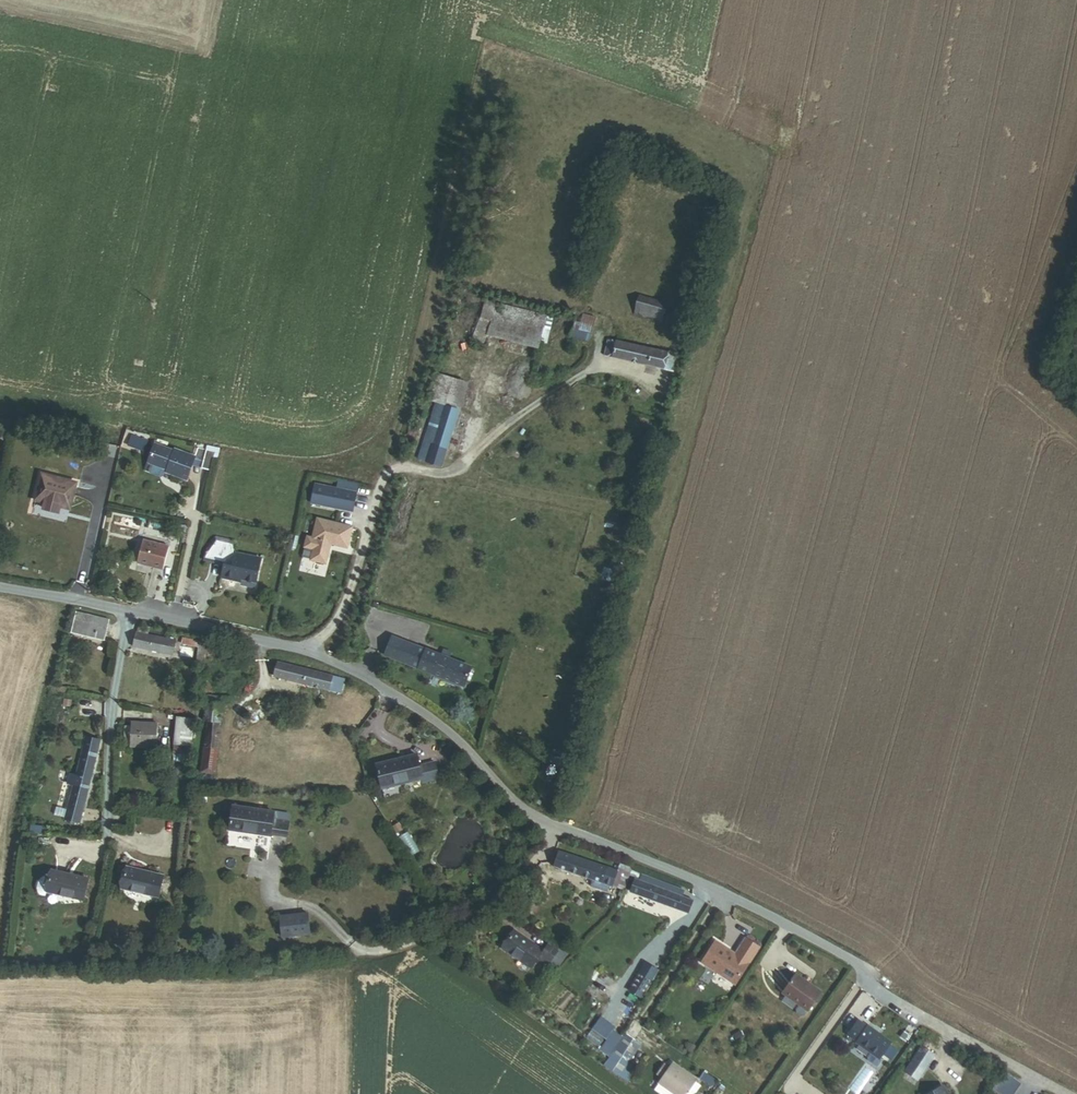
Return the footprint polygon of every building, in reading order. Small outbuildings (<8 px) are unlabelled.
[(635,315),(661,323),(667,305),(640,296),(635,315)] [(490,330),(541,342),(547,317),(486,301),(481,320),(492,325),(490,330)] [(581,325),(593,328),(596,319),(584,316),(581,325)] [(483,347),(486,338),(490,330),(492,325),(481,320),(472,342),(483,347)] [(572,338),(589,343),(593,328),(581,325),(576,323),(572,338)] [(486,338),(539,350),(541,342),(490,330),(486,338)] [(604,357),(676,374),(680,357),(608,340),(604,357)] [(419,462),(443,469),(461,411),(447,407),(455,381),(439,376),(431,402),(437,404),(419,462)] [(447,407),(461,411),(469,385),(455,381),(447,407)] [(407,440),(416,443),(420,432),(411,429),(407,440)] [(148,441),(131,435),(127,446),(144,452),(148,441)] [(173,451),(155,444),(148,463),(166,469),(165,472),(186,480),(194,460),(202,462),(201,468),(212,470),(216,452),(197,448),(194,456),(174,449),(173,451)] [(113,465),(106,463),(101,481),(108,483),(113,465)] [(77,482),(41,473),(35,501),(70,510),(77,482)] [(356,494),(315,487),(313,506),(353,513),(356,494)] [(348,549),(353,529),(318,521),(314,541),(308,539),(306,549),(315,551),(313,562),(327,565),(332,545),(348,549)] [(186,526),(178,524),(177,531),(185,533),(186,526)] [(235,552),(233,544),(216,540),(204,557),(204,560),(224,564),(221,578),(242,582),(241,585),(255,588),(261,558),(235,552)] [(138,561),(166,569),(171,549),(143,541),(138,561)] [(72,633),(105,640),(110,620),(77,613),(72,633)] [(134,648),(174,656),(177,641),(150,635),(152,627),(140,624),(138,633),(137,633),(134,648)] [(388,656),(404,663),(411,644),(395,637),(388,656)] [(181,646),(199,649),(200,641),(183,638),(181,646)] [(196,666),(205,667),(208,642),(200,641),(199,649),(196,666)] [(404,663),(419,669),(427,650),(411,644),(404,663)] [(466,687),(473,667),(427,650),(419,669),(466,687)] [(332,676),(277,665),(274,678),(341,692),(344,679),(332,676)] [(219,750),(218,749),(224,705),(232,706),(233,699),(208,695),(204,722),(208,722),(200,773),(202,773),(201,780),(213,782),(214,775),(216,775),(219,750)] [(174,751),(191,752),(194,719),(177,718),(174,751)] [(131,748),(156,750),(158,724),(132,722),(132,727),(126,727),(125,743),(131,743),(131,748)] [(68,810),(83,814),(101,740),(86,737),(77,775),(71,773),(68,784),(74,786),(68,810)] [(419,765),(416,754),(376,764),(382,789),(422,779),(423,783),(439,779),(434,762),(419,765)] [(274,812),(232,805),(229,830),(271,836),(271,835),(287,837),(289,822),(273,819),(274,812)] [(66,821),(81,824),(83,814),(68,810),(66,821)] [(618,871),(560,851),(555,867),(594,880),(591,886),(607,892),(610,885),(625,890),(632,868),(620,863),(618,871)] [(123,888),(158,897),(163,877),(128,868),(123,888)] [(54,871),(53,876),(46,875),(44,876),(41,879),(39,888),(40,892),(43,894),(48,895),(49,891),(83,900),(88,880),(54,871)] [(689,914),(694,899),(673,892),(675,885),(654,878),(651,884),(636,879),(631,893),(689,914)] [(528,902),(532,895),(519,889),(516,897),(528,902)] [(279,916),(282,938),(312,935),(309,913),(279,916)] [(544,951),(514,930),(502,948),(531,969),(537,961),(546,967),(558,951),(548,944),(544,951)] [(735,954),(715,941),(701,962),(735,984),(759,947),(745,938),(735,954)] [(630,991),(643,998),(659,969),(646,962),(630,991)] [(819,988),(794,972),(781,992),(797,1002),(794,1007),(795,1011),(799,1014),(803,1013),(806,1008),(819,988)] [(879,1059),(891,1043),(868,1026),(867,1027),(859,1020),(848,1035),(856,1042),(879,1059)] [(643,1043),(627,1032),(613,1052),(605,1066),(629,1082),(638,1068),(630,1063),(643,1043)] [(935,1054),(923,1046),(912,1063),(924,1071),(935,1054)] [(670,1068),(665,1064),(657,1074),(663,1078),(659,1083),(675,1093),(695,1093),(701,1086),(696,1083),(697,1082),(672,1065),(670,1068)] [(1004,1070),(992,1091),(997,1093),(1009,1093),(1018,1078),(1004,1070)] [(943,1086),(928,1093),(948,1093),(943,1086)]
